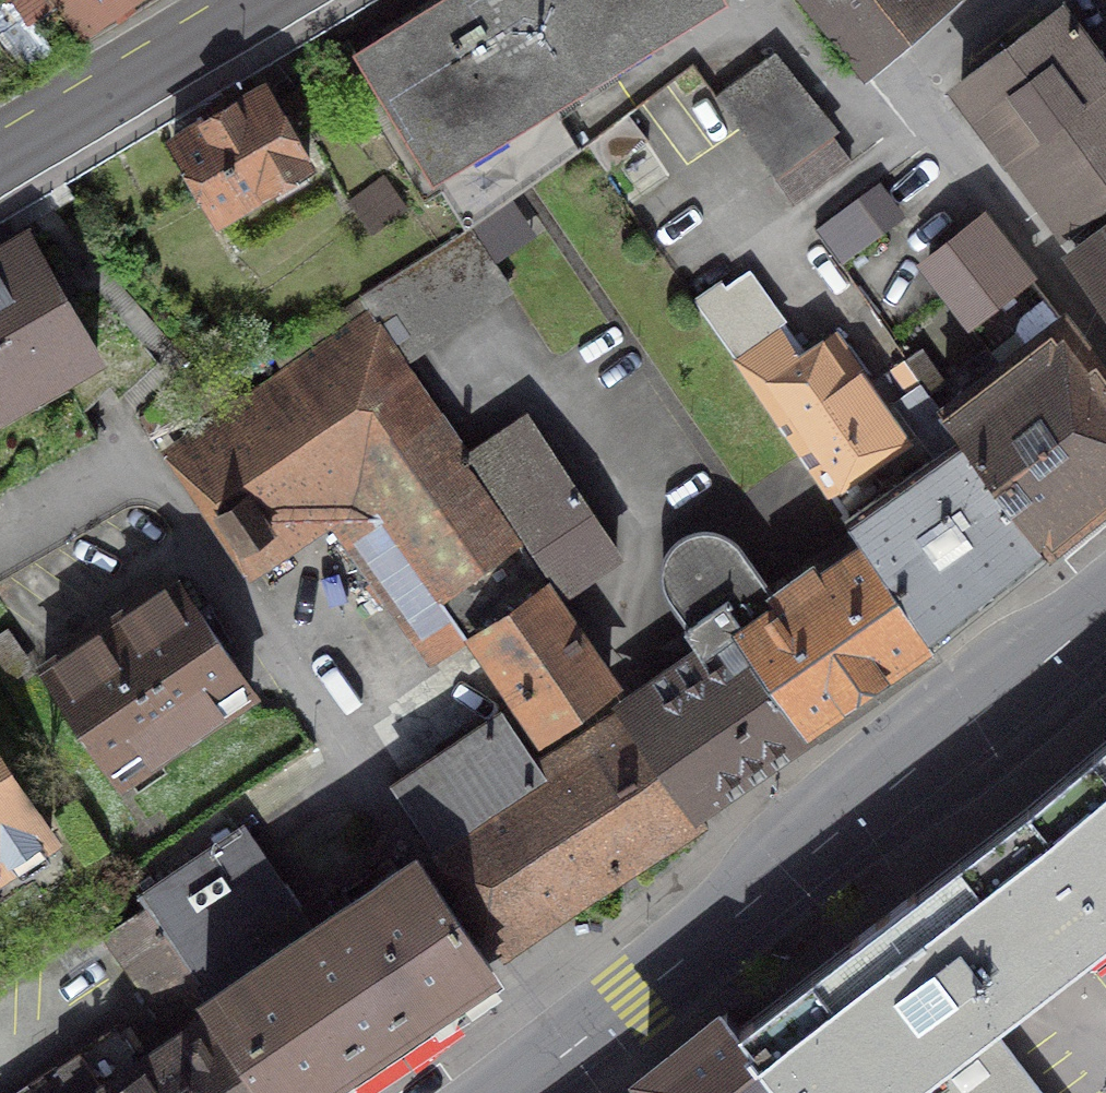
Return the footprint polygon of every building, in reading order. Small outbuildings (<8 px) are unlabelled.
[(89,30),(131,0),(67,0),(89,30)] [(361,63),(466,232),(582,150),(557,105),(575,94),(567,79),(693,0),(461,0),(361,63)] [(862,71),(945,0),(804,0),(862,71)] [(1073,18),(1068,14),(1063,12),(1057,12),(1051,14),(967,76),(964,82),(962,89),(962,96),(964,104),(1105,295),(1105,61),(1073,18)] [(767,57),(716,96),(776,177),(830,138),(767,57)] [(265,88),(176,142),(220,214),(309,162),(265,88)] [(649,140),(630,114),(588,145),(607,171),(649,140)] [(874,187),(816,231),(840,263),(898,219),(874,187)] [(1065,321),(983,216),(930,258),(1010,362),(1065,321)] [(402,354),(509,282),(472,227),(466,232),(362,297),(402,354)] [(0,253),(0,407),(98,349),(30,235),(0,253)] [(748,272),(700,306),(828,494),(908,441),(833,337),(807,355),(748,272)] [(544,728),(609,681),(549,596),(555,592),(464,464),(472,459),(402,354),(362,297),(274,352),(290,378),(178,454),(244,550),(363,470),(386,502),(341,533),(375,581),(370,586),(380,600),(386,597),(426,653),(469,622),(544,728)] [(1045,550),(1105,501),(1105,376),(1065,321),(1010,362),(945,413),(1045,550)] [(1045,550),(945,413),(906,360),(894,370),(910,393),(897,402),(935,457),(845,521),(864,546),(931,640),(1045,550)] [(529,420),(472,459),(560,589),(617,550),(529,420)] [(810,732),(740,632),(782,603),(776,594),(775,595),(740,546),(733,540),(727,535),(721,533),(714,531),(707,530),(700,531),(691,533),(682,538),(676,542),(670,549),(666,556),(664,562),(663,570),(663,579),(666,590),(689,627),(686,629),(703,655),(722,642),(729,652),(653,705),(716,797),(810,732)] [(931,640),(864,546),(819,578),(812,568),(776,594),(782,603),(740,632),(810,732),(815,728),(811,723),(931,640)] [(101,632),(47,669),(121,777),(251,689),(177,580),(121,618),(125,623),(104,636),(101,632)] [(543,777),(502,715),(397,785),(437,847),(434,850),(499,947),(698,814),(634,719),(543,777)] [(52,836),(0,758),(0,870),(52,836)] [(1105,904),(1105,760),(1037,818),(1105,904)] [(1105,935),(1105,904),(1037,818),(950,885),(747,1039),(789,1092),(1024,1092),(979,1033),(1038,987),(1105,935)] [(150,904),(202,982),(193,987),(214,1019),(264,1092),(304,1092),(491,968),(417,858),(336,912),(329,902),(307,918),(245,826),(143,894),(150,904)] [(202,982),(150,904),(105,936),(181,1041),(214,1019),(193,987),(202,982)] [(646,1078),(657,1092),(789,1092),(747,1039),(727,1014),(646,1078)] [(214,1019),(181,1041),(145,1065),(119,1027),(20,1092),(264,1092),(214,1019)]
